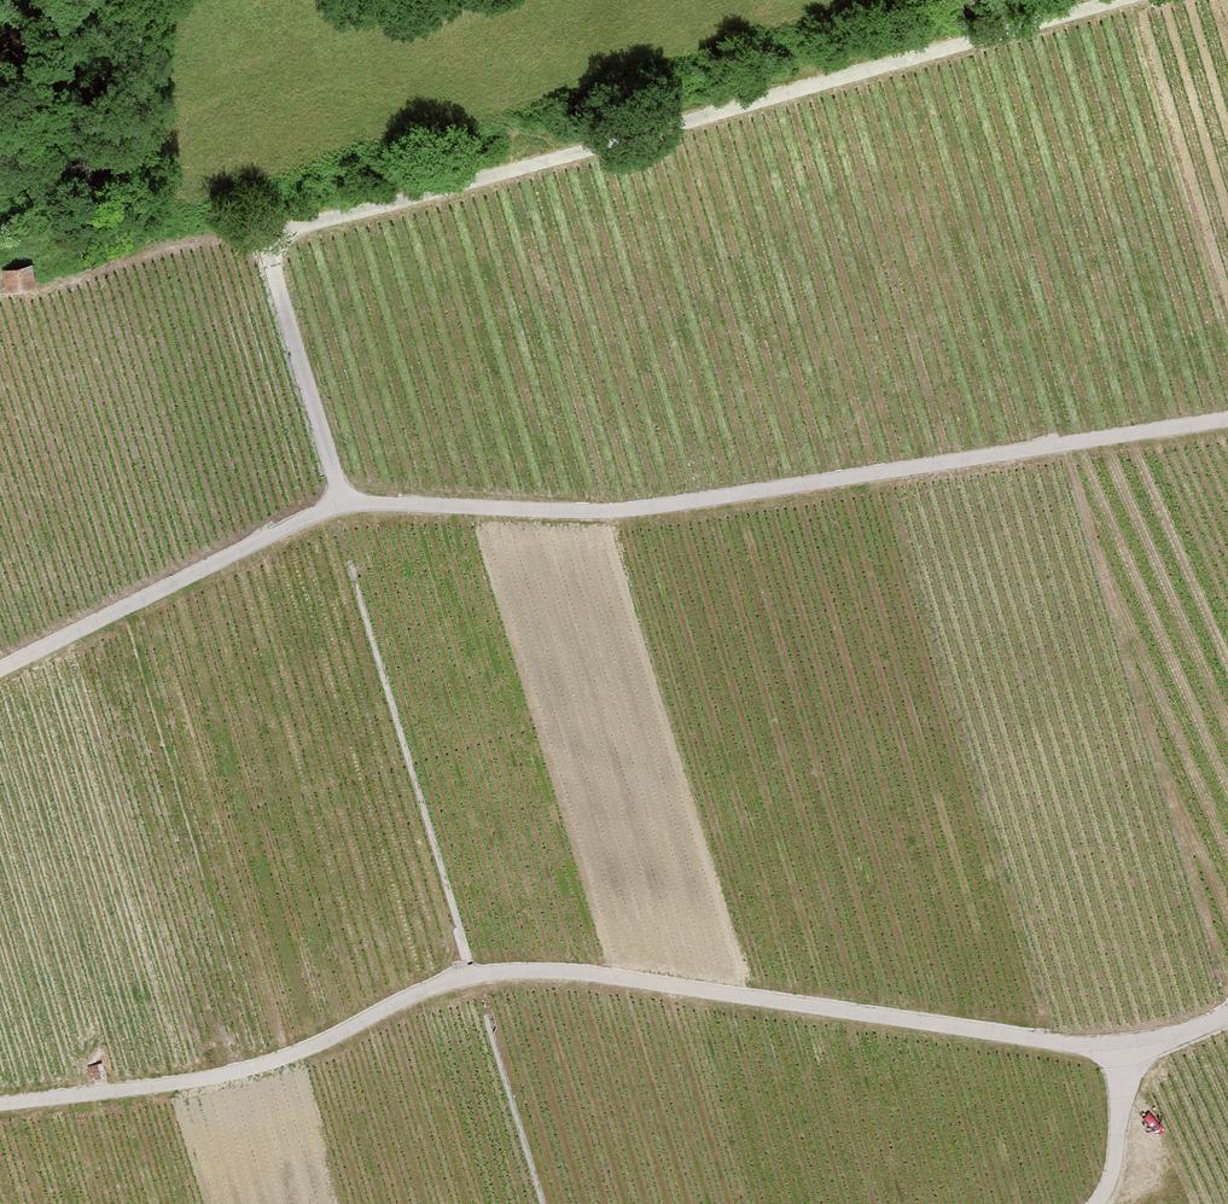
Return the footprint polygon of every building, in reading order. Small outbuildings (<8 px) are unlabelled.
[(32,263),(3,266),(5,287),(34,284),(32,263)] [(103,1065),(90,1067),(91,1077),(104,1075),(103,1065)]
